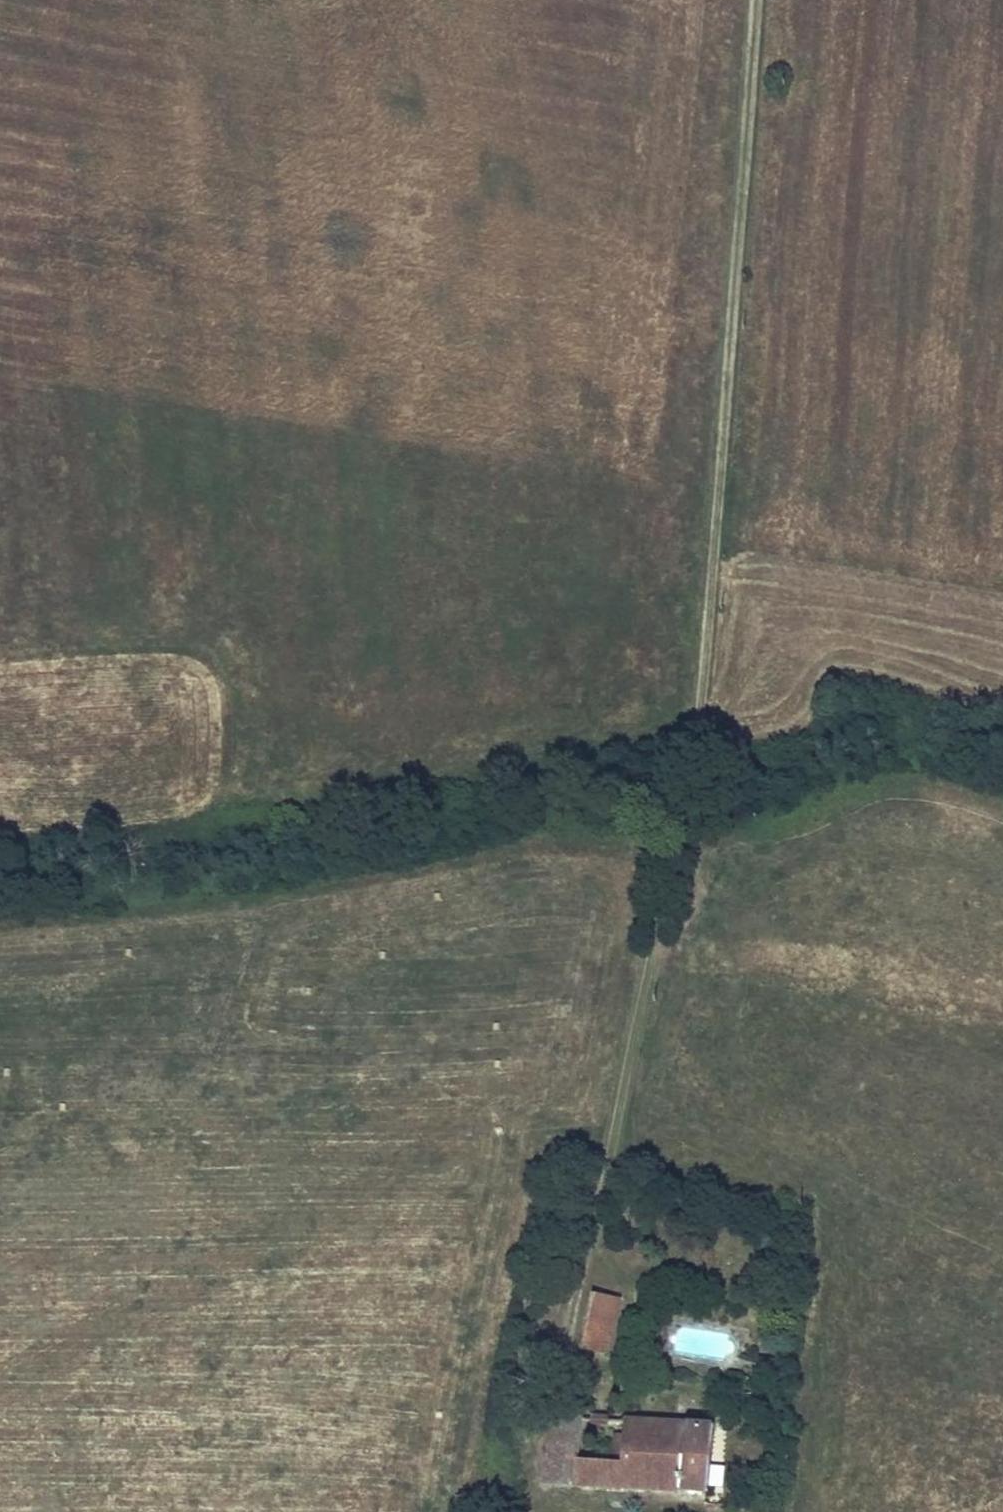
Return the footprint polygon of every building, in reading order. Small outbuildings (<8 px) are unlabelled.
[(608,1355),(620,1299),(591,1293),(579,1350),(608,1355)] [(776,1376),(778,1361),(763,1359),(761,1373),(776,1376)] [(578,1460),(583,1418),(551,1416),(543,1483),(576,1485),(578,1460)] [(708,1493),(713,1427),(624,1421),(623,1434),(621,1464),(612,1463),(578,1460),(576,1485),(708,1493)] [(621,1464),(623,1434),(614,1433),(612,1463),(621,1464)]
